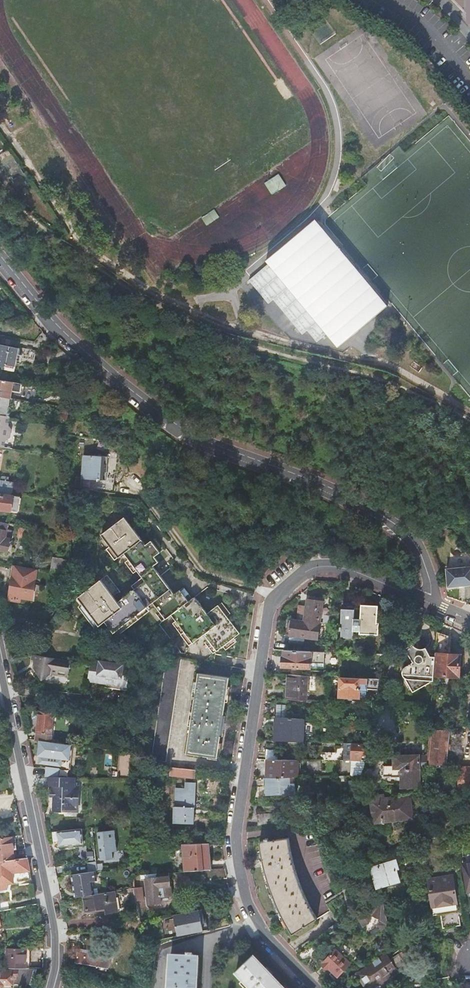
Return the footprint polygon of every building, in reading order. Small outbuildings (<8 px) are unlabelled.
[(22,167),(13,156),(6,161),(14,173),(22,167)] [(265,183),(272,194),(287,185),(280,174),(265,183)] [(213,210),(201,218),(206,225),(218,217),(213,210)] [(318,221),(270,263),(345,348),(392,307),(318,221)] [(15,369),(19,349),(0,345),(0,366),(15,369)] [(23,384),(0,380),(0,398),(9,400),(11,400),(12,393),(22,395),(23,384)] [(9,400),(0,398),(0,415),(7,416),(9,400)] [(69,412),(60,411),(59,423),(67,424),(69,412)] [(3,448),(5,441),(10,438),(11,431),(7,427),(9,418),(0,416),(0,448),(3,448)] [(70,435),(81,437),(83,425),(72,424),(72,427),(70,435)] [(80,464),(107,467),(107,457),(81,455),(80,464)] [(106,481),(107,467),(80,464),(79,479),(106,481)] [(12,493),(13,483),(6,482),(7,477),(1,476),(1,481),(0,481),(0,492),(12,493)] [(14,494),(13,494),(12,493),(0,492),(0,510),(12,512),(18,513),(20,498),(14,497),(14,494)] [(218,653),(240,636),(219,607),(208,615),(196,598),(190,603),(181,591),(175,595),(154,567),(160,563),(156,558),(161,554),(152,543),(147,546),(126,518),(102,536),(120,560),(126,555),(146,583),(124,600),(119,604),(114,598),(102,581),(78,599),(100,628),(106,624),(114,634),(154,604),(167,620),(172,616),(194,644),(205,636),(218,653)] [(14,526),(0,523),(0,550),(9,552),(14,526)] [(29,538),(31,529),(19,527),(17,536),(29,538)] [(70,575),(72,562),(53,559),(52,572),(70,575)] [(37,569),(12,566),(11,581),(8,580),(6,598),(33,602),(37,569)] [(446,571),(448,588),(469,586),(469,568),(446,571)] [(119,604),(124,600),(120,594),(114,598),(119,604)] [(319,624),(320,623),(322,600),(307,599),(304,622),(304,623),(319,624)] [(376,623),(378,607),(362,604),(360,618),(354,617),(354,610),(342,609),(340,630),(352,631),(353,624),(359,624),(358,632),(376,634),(378,624),(376,623)] [(304,622),(291,620),(290,635),(318,638),(319,624),(304,623),(304,622)] [(448,637),(437,632),(435,653),(435,654),(437,654),(435,676),(459,678),(460,656),(450,655),(450,641),(448,641),(448,637)] [(435,654),(435,653),(429,652),(425,646),(422,647),(419,647),(417,647),(418,645),(418,643),(417,642),(416,640),(414,638),(412,638),(410,638),(408,638),(406,640),(405,642),(405,643),(405,645),(405,646),(413,661),(406,665),(405,666),(403,668),(403,670),(403,671),(403,673),(404,675),(406,676),(407,677),(408,677),(409,677),(413,684),(427,675),(429,678),(433,679),(435,654)] [(324,652),(284,650),(284,657),(282,657),(282,667),(323,669),(324,652)] [(69,675),(72,661),(33,655),(32,660),(37,661),(39,661),(39,664),(36,665),(34,667),(34,668),(33,669),(40,681),(42,680),(43,681),(51,676),(51,675),(52,671),(69,675)] [(182,659),(167,657),(152,760),(167,763),(182,659)] [(88,680),(128,685),(130,667),(92,662),(91,664),(88,680)] [(38,682),(40,681),(33,669),(31,670),(38,682)] [(218,758),(230,678),(200,674),(188,754),(218,758)] [(288,675),(287,700),(307,701),(308,676),(288,675)] [(407,677),(406,676),(414,690),(427,682),(433,683),(433,679),(429,678),(427,675),(413,684),(409,677),(408,677),(407,677)] [(361,679),(340,678),(340,699),(360,700),(360,690),(367,690),(381,691),(383,680),(369,679),(361,679)] [(275,703),(274,718),(278,718),(289,719),(289,704),(275,703)] [(39,711),(35,741),(42,741),(50,742),(54,713),(39,711)] [(280,728),(278,742),(303,743),(306,720),(289,719),(278,718),(277,728),(280,728)] [(448,745),(449,730),(433,731),(431,763),(439,763),(439,767),(447,768),(448,750),(451,750),(451,745),(448,745)] [(50,742),(42,741),(40,756),(42,757),(41,764),(59,766),(60,759),(67,760),(68,751),(69,745),(50,742)] [(345,761),(352,760),(367,760),(370,744),(352,744),(345,744),(345,748),(345,761)] [(265,750),(264,760),(265,760),(277,760),(277,750),(265,750)] [(323,752),(323,760),(335,760),(335,752),(323,752)] [(363,775),(362,781),(399,784),(399,776),(402,776),(402,787),(421,787),(420,755),(395,755),(394,765),(384,765),(384,770),(365,768),(363,775)] [(265,779),(289,778),(296,778),(296,760),(277,760),(265,760),(265,779)] [(367,760),(352,760),(352,776),(363,775),(365,768),(367,760)] [(196,770),(170,767),(170,775),(196,779),(196,770)] [(46,768),(46,777),(48,777),(54,777),(58,777),(59,768),(46,768)] [(459,768),(459,792),(469,791),(469,794),(469,768),(459,768)] [(74,786),(74,778),(62,777),(58,777),(54,777),(48,777),(48,786),(50,786),(50,792),(50,797),(54,797),(54,812),(63,813),(63,810),(78,810),(78,797),(75,797),(76,786),(74,786)] [(265,779),(264,779),(265,796),(290,794),(294,794),(294,784),(290,784),(289,778),(265,779)] [(194,823),(195,784),(187,784),(186,797),(177,796),(176,806),(175,806),(174,822),(194,823)] [(384,824),(384,822),(397,820),(397,817),(412,815),(412,817),(413,817),(412,803),(411,804),(410,796),(411,796),(411,795),(385,798),(385,795),(378,796),(378,794),(377,794),(377,799),(372,800),(374,820),(382,819),(383,825),(384,824)] [(258,827),(275,825),(274,814),(257,816),(258,827)] [(82,829),(57,831),(59,847),(84,844),(82,829)] [(119,845),(118,835),(107,836),(108,847),(119,845)] [(12,836),(0,837),(0,861),(15,859),(12,836)] [(283,918),(287,926),(293,934),(317,919),(313,913),(308,902),(305,895),(299,883),(298,879),(295,870),(293,863),(290,852),(288,838),(268,842),(268,839),(264,840),(265,842),(259,843),(260,855),(261,857),(263,867),(265,874),(267,882),(271,892),(277,907),(283,918)] [(177,844),(177,855),(208,854),(206,843),(177,844)] [(178,872),(201,871),(209,870),(208,854),(177,855),(178,872)] [(27,857),(15,859),(0,861),(0,889),(6,889),(5,883),(32,880),(27,857)] [(380,887),(381,887),(400,881),(397,869),(399,869),(396,859),(371,867),(376,882),(378,881),(379,882),(380,887)] [(202,881),(227,879),(226,871),(226,869),(209,870),(201,871),(202,881)] [(72,874),(76,897),(84,896),(104,893),(103,887),(93,889),(92,882),(102,880),(100,870),(72,874)] [(158,874),(145,875),(147,897),(148,905),(161,903),(161,897),(172,896),(171,886),(170,876),(169,873),(162,874),(158,874)] [(452,876),(428,879),(433,915),(440,914),(443,928),(460,926),(452,876)] [(134,888),(135,892),(136,899),(136,901),(143,900),(141,887),(134,888)] [(104,893),(84,896),(88,915),(122,910),(119,890),(104,893)] [(378,932),(389,925),(385,906),(384,900),(358,916),(361,922),(362,922),(375,914),(380,923),(375,926),(378,932)] [(204,923),(201,909),(181,913),(173,915),(177,935),(203,930),(202,924),(204,923)] [(296,955),(302,961),(318,950),(314,944),(296,955)] [(29,968),(29,948),(7,948),(7,968),(29,968)] [(335,950),(322,965),(330,973),(332,971),(338,976),(350,963),(335,950)] [(108,969),(110,959),(77,952),(76,962),(108,969)] [(359,972),(369,987),(372,987),(379,984),(378,982),(390,974),(391,976),(407,965),(399,954),(391,960),(387,954),(359,972)] [(187,957),(171,956),(169,987),(197,987),(199,958),(194,957),(194,955),(187,955),(187,957)] [(253,959),(235,976),(247,987),(282,987),(253,959)] [(38,967),(29,968),(18,969),(5,968),(5,972),(0,972),(0,987),(3,987),(5,983),(14,984),(19,984),(21,986),(27,987),(27,983),(33,983),(38,967)]
